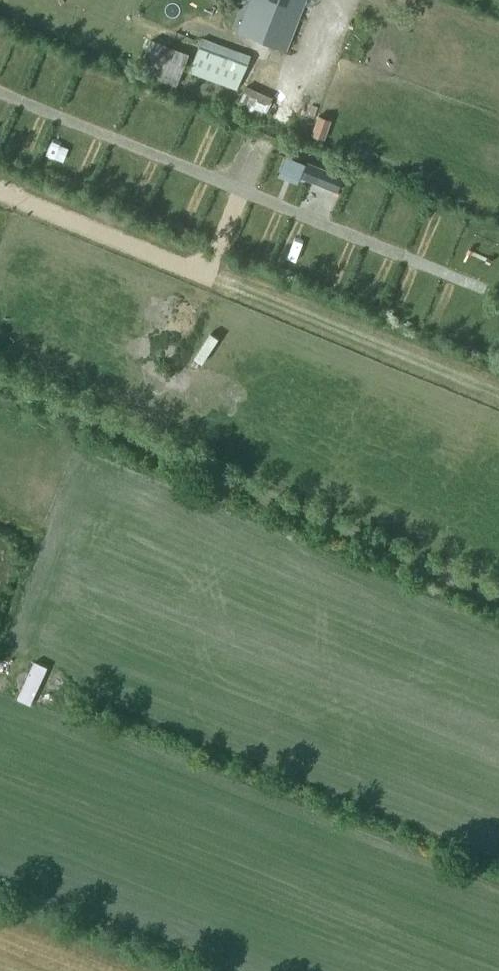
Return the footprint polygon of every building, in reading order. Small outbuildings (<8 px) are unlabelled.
[(244,12),(238,29),(288,48),(306,0),(249,0),(244,12)] [(175,81),(187,51),(148,36),(137,65),(175,81)] [(202,37),(196,51),(189,71),(238,89),(250,54),(202,37)] [(238,103),(265,113),(272,94),(246,84),(238,103)] [(318,113),(311,133),(324,137),(331,118),(318,113)] [(344,175),(318,165),(312,181),(337,191),(344,175)]
